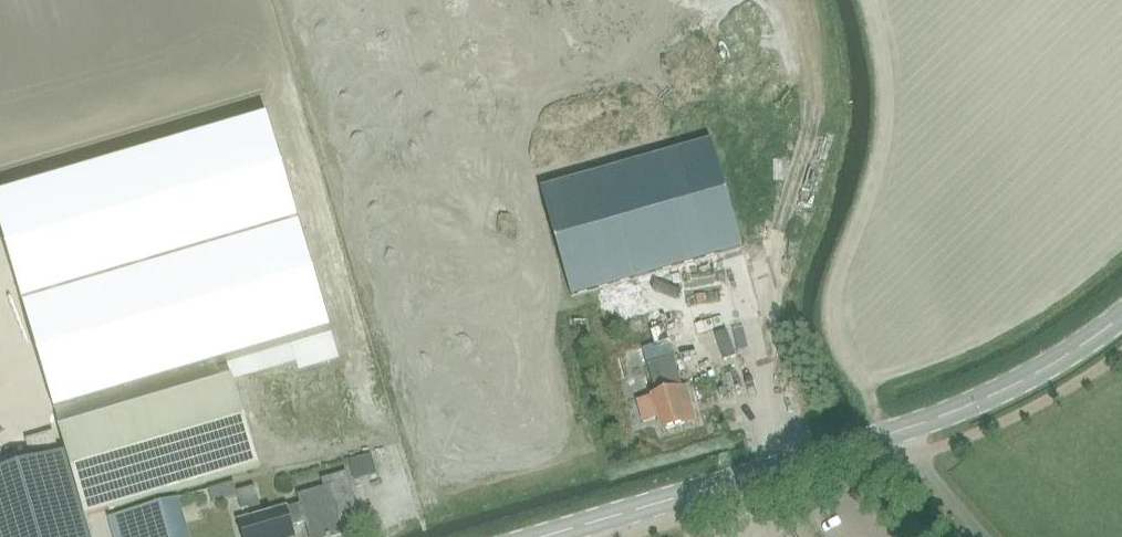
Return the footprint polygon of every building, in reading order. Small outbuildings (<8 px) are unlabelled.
[(0,196),(0,225),(55,411),(332,331),(269,117),(0,196)] [(713,141),(541,189),(572,296),(743,248),(713,141)] [(332,333),(292,345),(299,368),(339,356),(332,333)] [(688,407),(673,357),(647,365),(656,396),(653,397),(663,432),(689,424),(697,421),(692,406),(688,407)] [(64,453),(22,465),(19,457),(0,463),(0,536),(90,536),(84,516),(257,465),(230,375),(56,429),(64,453)] [(377,474),(372,454),(349,461),(354,481),(377,474)] [(294,506),(299,525),(306,523),(310,536),(319,536),(330,534),(330,535),(348,530),(340,503),(354,499),(347,472),(322,479),(324,488),(298,495),(300,505),(294,506)] [(299,525),(294,506),(288,508),(287,506),(263,512),(255,487),(236,492),(241,510),(249,508),(251,515),(240,519),(245,536),(296,536),(293,526),(299,525)] [(178,499),(109,519),(114,536),(188,536),(178,499)]
